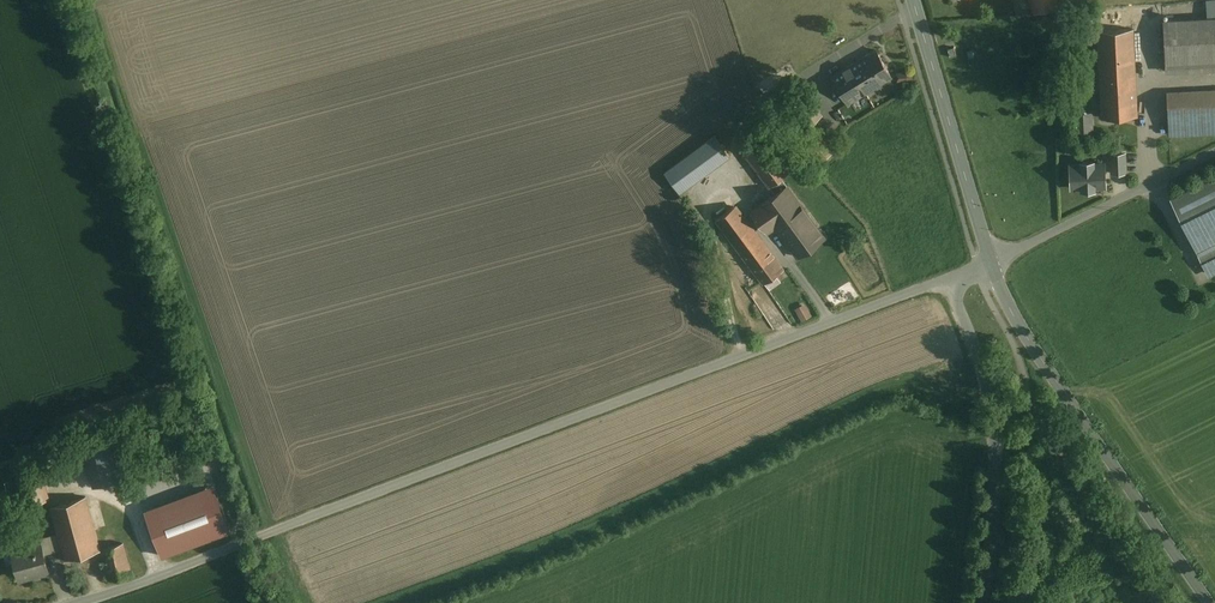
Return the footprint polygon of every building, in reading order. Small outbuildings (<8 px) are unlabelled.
[(1055,0),(1031,0),(1036,12),(1056,4),(1055,0)] [(1163,18),(1165,63),(1214,61),(1214,16),(1163,18)] [(1132,28),(1098,30),(1102,117),(1137,116),(1132,28)] [(892,76),(876,50),(831,75),(847,102),(892,76)] [(1167,93),(1170,134),(1214,132),(1214,90),(1167,93)] [(823,114),(804,91),(786,106),(780,100),(775,105),(779,111),(777,112),(820,163),(833,153),(810,124),(823,114)] [(1092,123),(1076,124),(1076,139),(1092,138),(1092,123)] [(739,146),(775,195),(788,186),(782,178),(796,167),(779,146),(772,149),(759,131),(739,146)] [(729,155),(713,135),(666,170),(680,190),(729,155)] [(1124,153),(1113,153),(1111,153),(1112,172),(1112,173),(1113,173),(1124,172),(1126,172),(1126,171),(1125,154),(1125,153),(1124,153)] [(1081,164),(1071,164),(1071,188),(1082,187),(1082,190),(1094,188),(1095,186),(1105,186),(1104,163),(1093,163),(1093,161),(1081,161),(1081,164)] [(1172,199),(1195,244),(1214,234),(1214,178),(1172,199)] [(824,237),(788,186),(775,195),(753,212),(768,233),(776,227),(798,257),(824,237)] [(748,225),(734,206),(715,219),(763,284),(765,282),(770,288),(781,281),(776,274),(783,268),(750,224),(748,225)] [(1198,252),(1210,274),(1214,272),(1214,244),(1198,252)] [(794,310),(802,322),(812,316),(804,304),(794,310)] [(85,498),(51,507),(65,558),(99,549),(85,498)] [(32,572),(48,568),(41,544),(13,552),(20,578),(32,575),(32,572)] [(130,572),(123,544),(103,548),(111,579),(130,572)]
